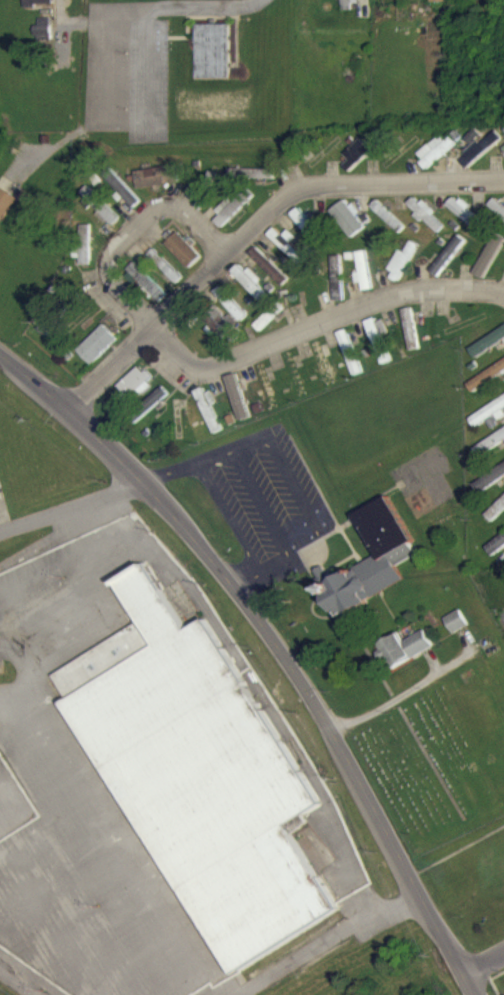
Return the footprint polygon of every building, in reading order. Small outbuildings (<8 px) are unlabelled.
[(35,18),(35,15),(52,14),(51,0),(22,0),(23,18),(35,18)] [(342,21),(351,20),(351,14),(358,13),(357,0),(341,0),(342,21)] [(447,12),(446,0),(429,0),(429,12),(447,12)] [(34,28),(35,51),(50,50),(49,28),(34,28)] [(229,34),(195,35),(196,89),(230,88),(229,34)] [(470,154),(482,146),(478,139),(466,147),(470,154)] [(461,171),(468,179),(503,148),(497,141),(461,171)] [(345,164),(350,170),(344,176),(350,182),(380,154),(369,142),(345,164)] [(445,143),(417,165),(428,178),(456,156),(445,143)] [(136,180),(137,198),(179,194),(178,176),(136,180)] [(230,188),(277,189),(277,179),(230,179),(230,188)] [(113,181),(105,189),(134,218),(142,211),(113,181)] [(197,218),(206,221),(219,186),(210,183),(197,218)] [(121,228),(87,195),(80,202),(100,222),(98,224),(112,237),(121,228)] [(4,229),(16,207),(1,199),(0,201),(0,227),(4,229)] [(417,205),(409,214),(439,243),(445,236),(434,226),(436,224),(417,205)] [(455,206),(447,216),(477,240),(484,232),(468,219),(469,217),(455,206)] [(495,208),(488,216),(503,230),(503,217),(495,208)] [(367,236),(345,210),(331,222),(354,248),(367,236)] [(373,216),(400,243),(405,237),(378,211),(373,216)] [(292,224),(314,251),(322,245),(300,218),(292,224)] [(90,235),(80,235),(81,256),(75,256),(75,268),(80,268),(80,275),(91,275),(90,235)] [(290,240),(285,246),(276,238),(269,245),(302,275),(308,269),(292,253),(297,247),(290,240)] [(166,254),(189,279),(202,267),(179,242),(166,254)] [(433,283),(442,288),(465,249),(456,244),(433,283)] [(406,263),(402,261),(388,286),(400,292),(420,255),(412,251),(406,263)] [(250,265),(284,296),(291,289),(257,258),(250,265)] [(148,266),(178,293),(184,287),(154,259),(148,266)] [(363,293),(364,301),(374,299),(367,261),(358,263),(361,282),(356,283),(357,293),(363,293)] [(335,311),(345,311),(343,266),(333,266),(335,311)] [(129,278),(153,314),(166,306),(142,269),(129,278)] [(264,315),(271,308),(259,295),(263,291),(251,278),(247,282),(240,275),(233,282),(264,315)] [(248,326),(223,295),(216,301),(240,332),(248,326)] [(409,360),(419,359),(414,318),(405,319),(409,360)] [(392,371),(376,328),(367,331),(383,375),(392,371)] [(215,338),(223,350),(233,343),(225,331),(215,338)] [(92,375),(118,349),(104,335),(77,360),(92,375)] [(362,383),(351,339),(341,341),(352,385),(362,383)] [(151,388),(140,376),(118,397),(123,402),(116,410),(125,419),(151,394),(148,391),(151,388)] [(148,424),(170,404),(162,397),(141,416),(148,424)] [(225,439),(211,406),(208,407),(204,398),(195,401),(213,444),(225,439)] [(503,418),(503,407),(469,428),(475,437),(496,425),(499,430),(503,427),(503,421),(503,419),(503,418)] [(478,467),(503,450),(503,439),(473,459),(478,467)] [(478,504),(503,487),(503,473),(472,495),(478,504)] [(484,524),(491,532),(503,520),(503,505),(484,524)] [(356,524),(378,566),(321,595),(338,627),(405,592),(396,576),(419,564),(390,507),(356,524)] [(485,557),(492,567),(503,558),(503,542),(485,557)] [(468,635),(459,619),(444,628),(453,644),(468,635)] [(403,651),(399,643),(375,656),(384,672),(389,669),(394,678),(434,658),(425,640),(403,651)]
